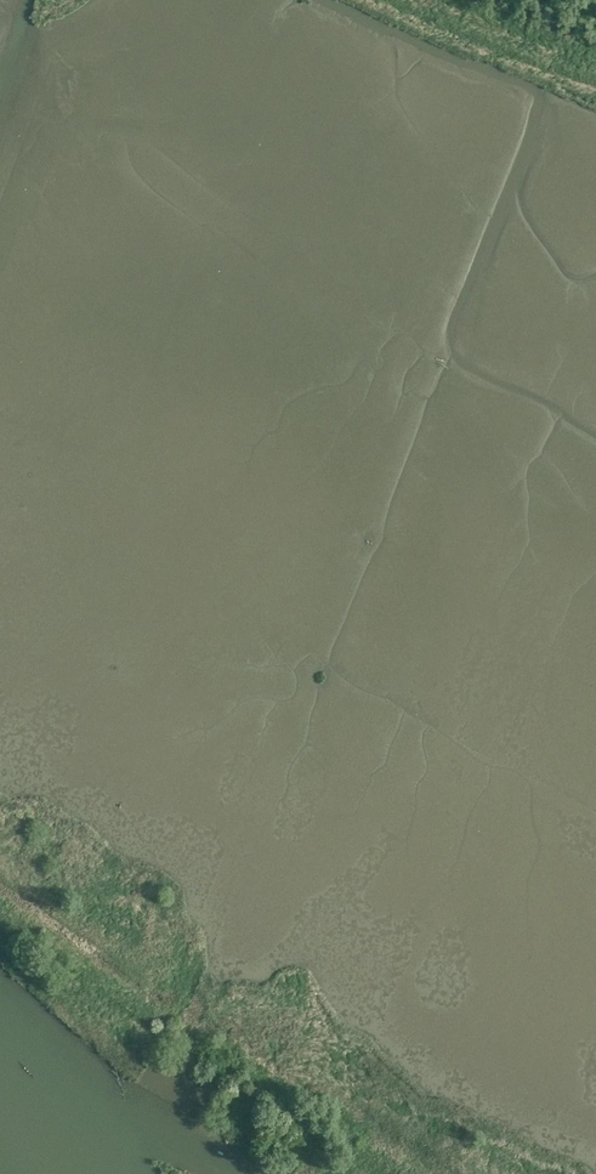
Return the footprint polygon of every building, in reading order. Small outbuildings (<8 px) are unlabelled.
[(260,1100),(262,1097),(260,1089),(256,1086),(248,1087),(246,1091),(260,1100)]
